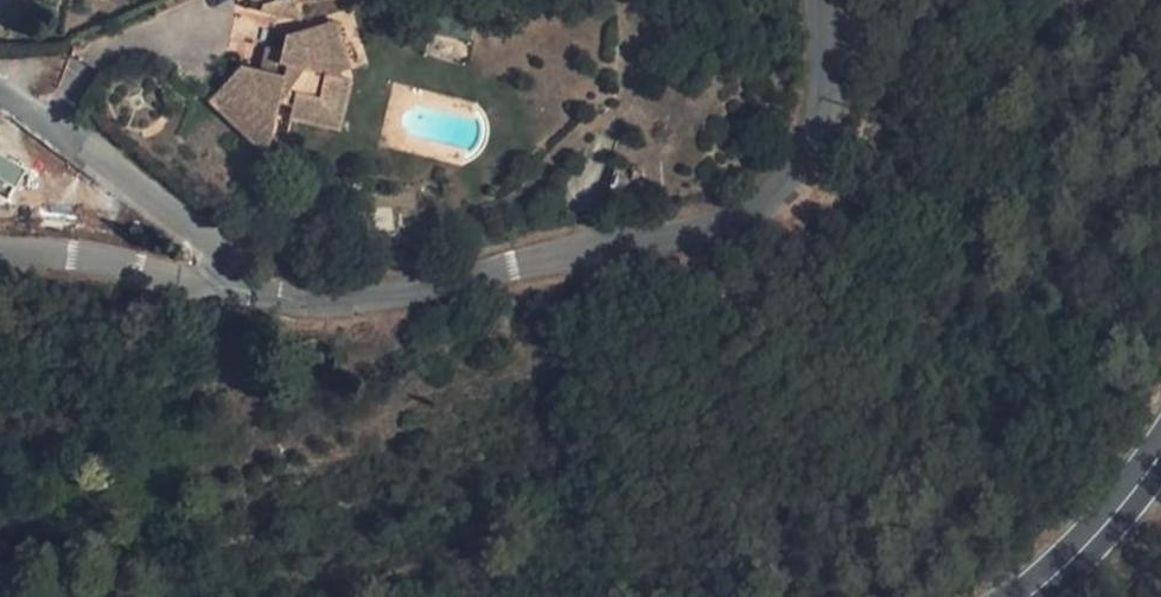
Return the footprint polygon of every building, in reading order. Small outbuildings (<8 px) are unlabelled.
[(330,24),(317,28),(334,75),(345,72),(330,24)] [(334,75),(317,28),(284,38),(280,56),(273,79),(258,75),(236,69),(206,102),(243,139),(268,146),(283,94),(296,98),(326,106),(336,80),(334,75)] [(273,79),(280,56),(264,52),(258,75),(273,79)] [(344,83),(336,80),(326,106),(296,98),(292,112),(334,122),(344,83)] [(268,146),(243,139),(265,159),(268,146)] [(16,186),(26,164),(0,151),(0,178),(16,186)]
